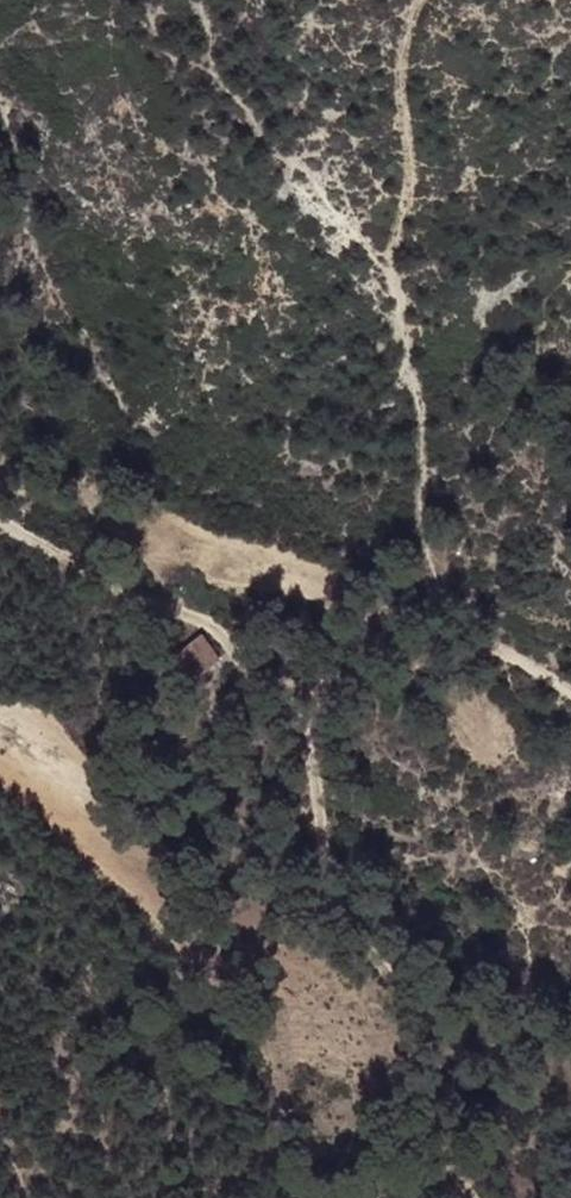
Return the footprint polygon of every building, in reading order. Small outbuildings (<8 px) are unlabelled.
[(220,658),(202,632),(167,657),(186,683),(220,658)] [(257,966),(241,946),(232,954),(248,973),(257,966)]
